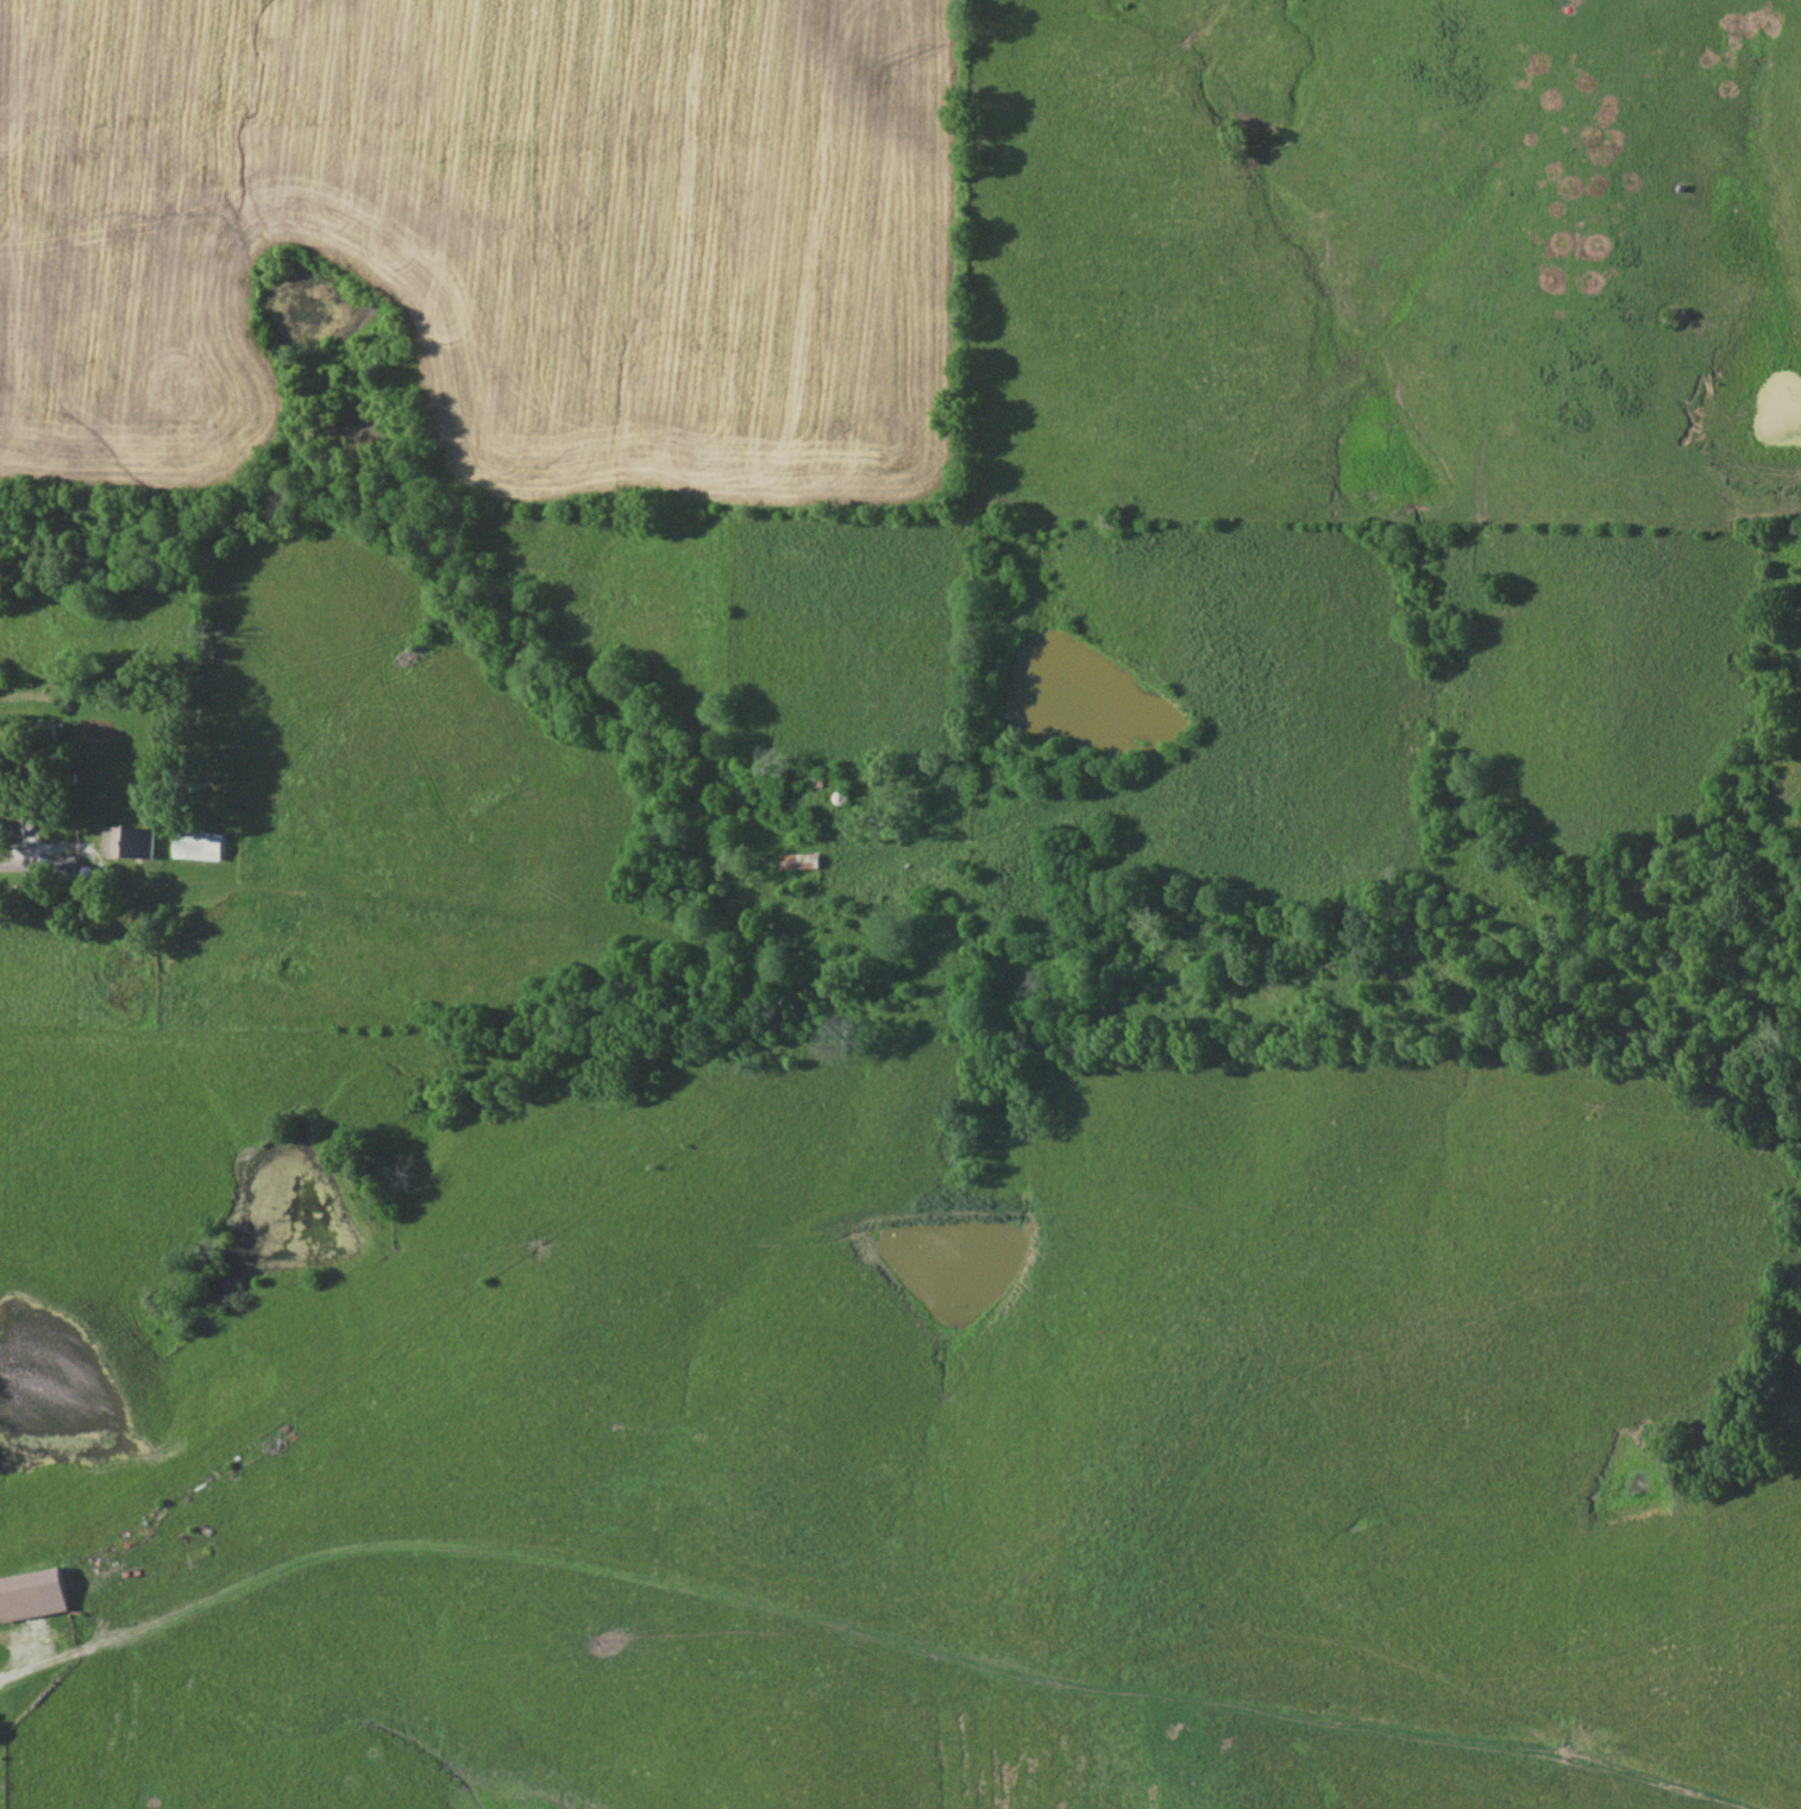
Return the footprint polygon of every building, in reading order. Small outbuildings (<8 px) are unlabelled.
[(35,826),(35,812),(4,811),(3,833),(26,834),(26,826),(35,826)] [(104,826),(103,856),(153,857),(154,827),(104,826)] [(223,833),(208,833),(208,842),(174,842),(174,858),(223,859),(223,833)] [(77,855),(56,855),(55,879),(76,880),(77,855)] [(62,1568),(0,1578),(0,1621),(69,1610),(62,1568)]
